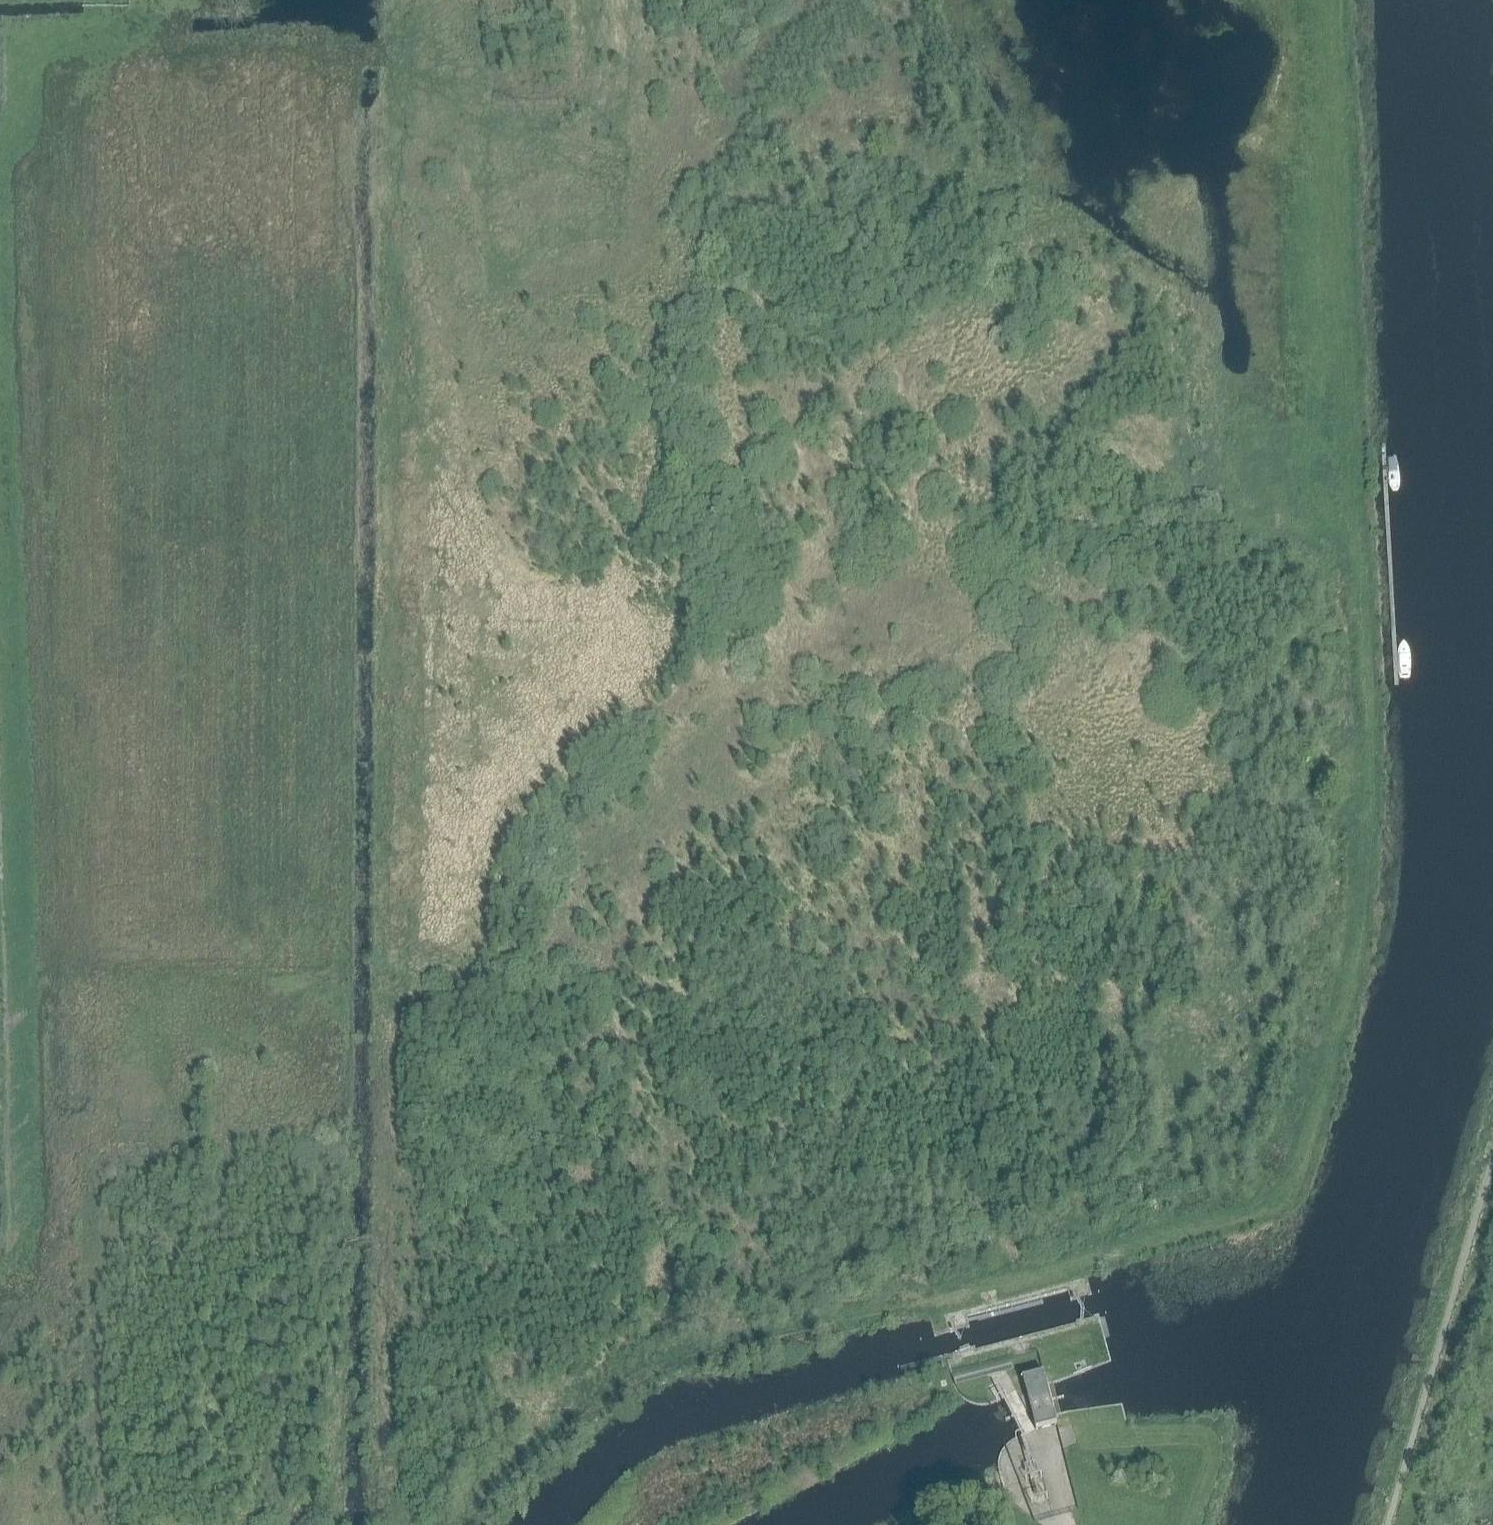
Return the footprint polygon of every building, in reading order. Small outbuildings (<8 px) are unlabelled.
[(1024,1379),(1036,1429),(1057,1424),(1044,1374),(1024,1379)]
